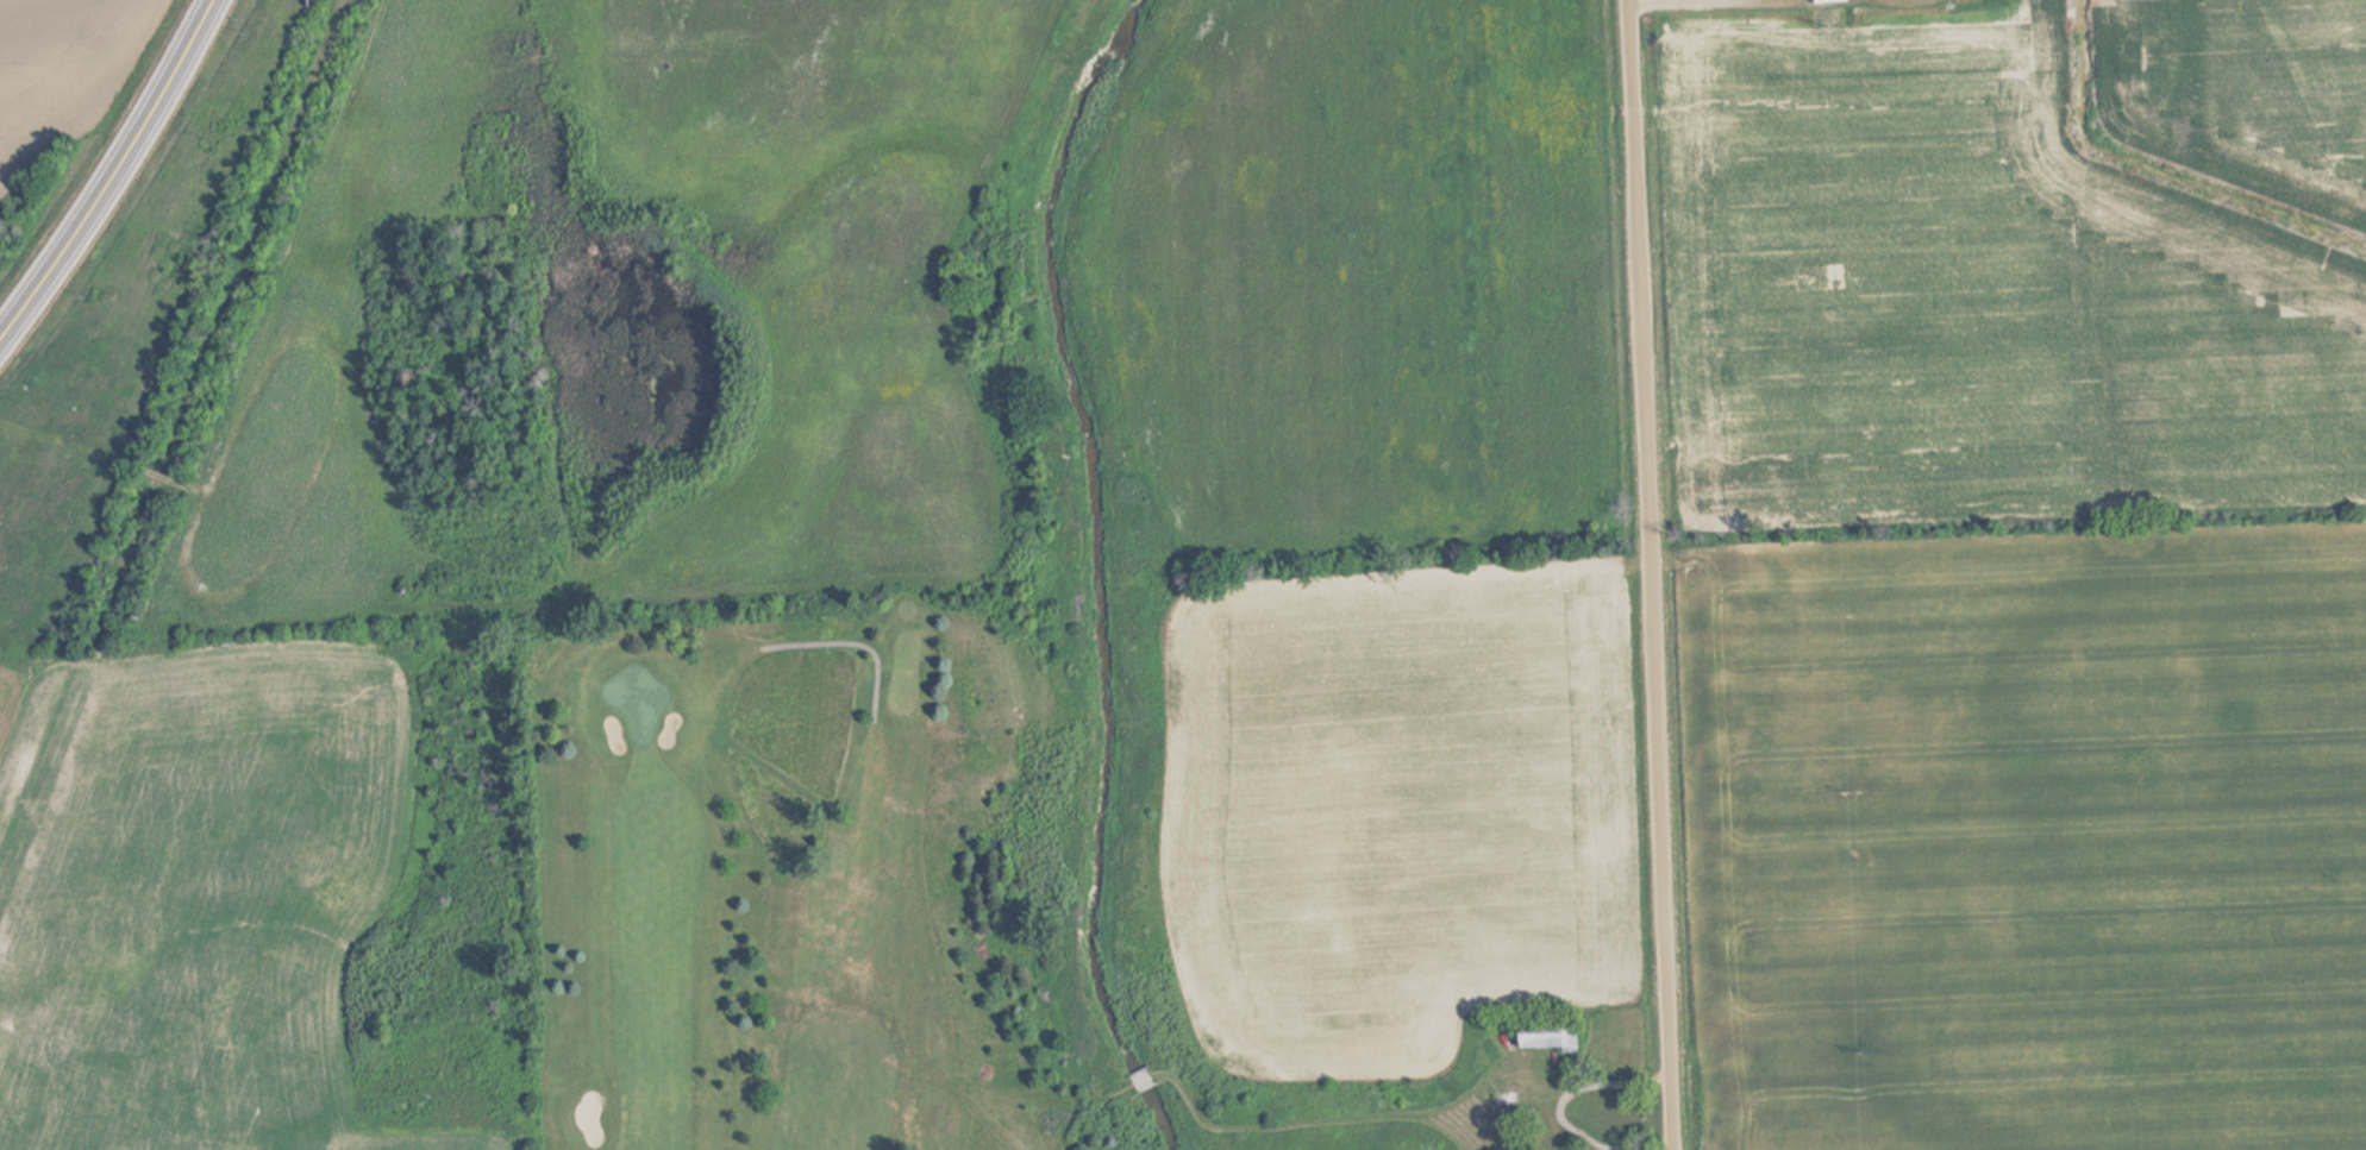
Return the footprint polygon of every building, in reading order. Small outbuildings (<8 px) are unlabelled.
[(1520,1019),(1520,1048),(1577,1048),(1576,1019),(1520,1019)]
